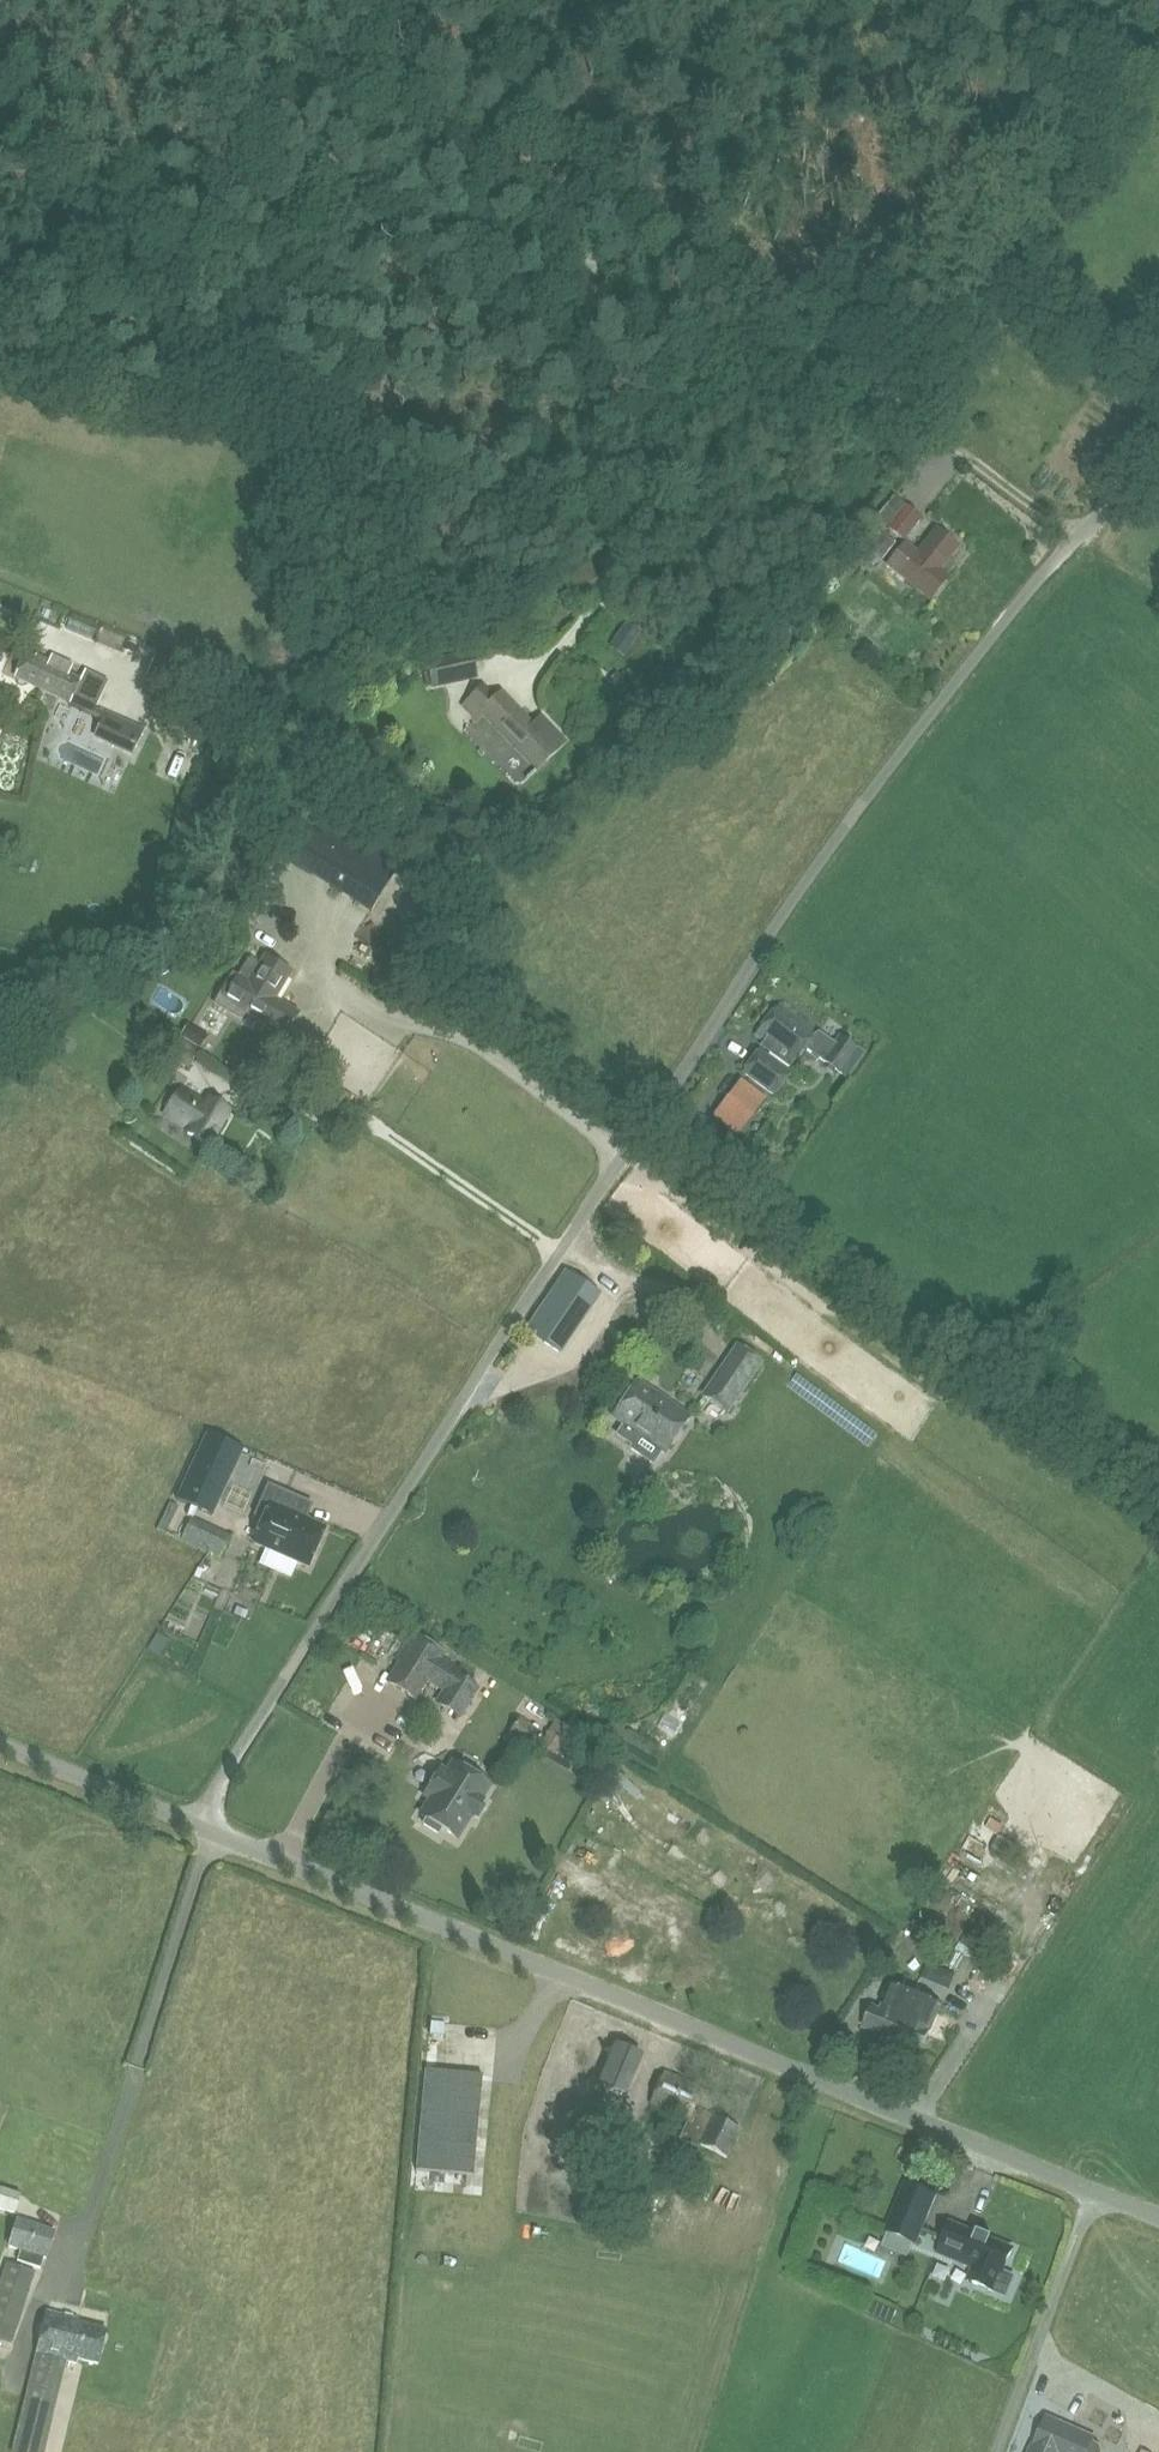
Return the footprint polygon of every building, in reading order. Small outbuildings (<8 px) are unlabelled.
[(902,541),(921,517),(893,496),(874,519),(902,541)] [(873,567),(879,560),(881,561),(894,544),(881,534),(881,535),(870,527),(859,542),(869,550),(855,540),(849,547),(873,567)] [(935,530),(916,554),(903,544),(887,565),(930,598),(946,578),(936,571),(955,546),(935,530)] [(640,629),(626,620),(610,645),(624,654),(640,629)] [(431,689),(477,678),(470,651),(424,662),(431,689)] [(50,655),(46,664),(23,655),(13,675),(94,715),(109,682),(84,671),(81,679),(68,673),(71,665),(50,655)] [(616,694),(629,679),(622,673),(608,687),(616,694)] [(499,694),(492,700),(482,690),(463,708),(474,719),(481,712),(535,768),(561,743),(540,720),(532,728),(499,694)] [(93,737),(131,755),(144,728),(105,710),(93,737)] [(369,911),(395,869),(290,803),(263,846),(369,911)] [(262,970),(252,964),(246,960),(230,986),(225,983),(212,1004),(241,1021),(244,1015),(264,1027),(279,1001),(276,999),(291,974),(268,960),(262,970)] [(816,1034),(778,1005),(754,1035),(765,1042),(759,1049),(789,1067),(803,1046),(807,1049),(806,1050),(846,1076),(861,1053),(837,1037),(833,1043),(817,1033),(816,1034)] [(386,1019),(344,1017),(343,1051),(384,1053),(386,1019)] [(177,1039),(198,1051),(206,1036),(186,1024),(177,1039)] [(177,1039),(166,1032),(155,1051),(187,1069),(198,1051),(177,1039)] [(757,1050),(744,1067),(772,1088),(786,1071),(757,1050)] [(738,1082),(713,1115),(730,1128),(755,1095),(738,1082)] [(163,1113),(188,1129),(186,1132),(207,1145),(228,1111),(207,1098),(204,1103),(180,1089),(163,1113)] [(565,1272),(526,1330),(558,1351),(597,1293),(565,1272)] [(705,1401),(729,1418),(763,1369),(740,1352),(705,1401)] [(640,1387),(616,1420),(626,1428),(619,1438),(634,1449),(632,1453),(654,1468),(664,1454),(666,1456),(690,1423),(640,1387)] [(204,1432),(174,1498),(210,1514),(240,1448),(204,1432)] [(268,1483),(253,1516),(262,1520),(253,1542),(266,1547),(259,1563),(290,1576),(296,1561),(307,1565),(324,1527),(304,1518),(311,1502),(268,1483)] [(227,1537),(190,1520),(181,1539),(218,1556),(227,1537)] [(468,1682),(471,1677),(459,1669),(456,1674),(437,1661),(441,1655),(412,1635),(396,1660),(400,1663),(387,1683),(412,1700),(425,1679),(441,1690),(449,1695),(458,1682),(465,1686),(468,1682)] [(449,1695),(441,1690),(435,1699),(459,1714),(477,1687),(468,1682),(465,1686),(458,1682),(449,1695)] [(659,1736),(681,1703),(669,1695),(647,1728),(659,1736)] [(539,1732),(519,1718),(508,1733),(528,1747),(539,1732)] [(556,1721),(540,1746),(564,1761),(580,1736),(556,1721)] [(446,1774),(439,1770),(423,1796),(430,1800),(420,1816),(426,1820),(422,1825),(437,1834),(441,1829),(456,1837),(469,1816),(472,1818),(473,1816),(472,1816),(480,1802),(481,1803),(482,1801),(478,1799),(487,1784),(452,1764),(446,1774)] [(358,1770),(354,1776),(362,1780),(366,1774),(358,1770)] [(929,1924),(959,1943),(973,1920),(963,1914),(968,1905),(937,1887),(923,1909),(934,1916),(929,1924)] [(1064,1905),(1055,1899),(1048,1909),(1057,1915),(1064,1905)] [(977,1914),(973,1920),(959,1943),(977,1954),(995,1925),(977,1914)] [(921,1979),(935,1985),(941,1970),(927,1964),(921,1979)] [(938,2005),(923,1998),(891,1985),(881,2011),(872,2007),(864,2027),(920,2050),(938,2005)] [(601,2072),(631,2084),(645,2048),(614,2036),(601,2072)] [(414,2169),(472,2174),(481,2074),(422,2069),(414,2169)] [(659,2091),(682,2102),(687,2091),(664,2080),(659,2091)] [(620,2113),(615,2127),(623,2131),(623,2133),(650,2143),(643,2161),(661,2167),(673,2135),(655,2129),(652,2136),(646,2133),(651,2119),(637,2114),(635,2118),(620,2113)] [(713,2147),(730,2152),(740,2122),(722,2117),(713,2147)] [(905,2183),(885,2230),(916,2243),(936,2195),(905,2183)] [(14,2213),(20,2193),(0,2187),(0,2209),(14,2213)] [(19,2250),(17,2261),(39,2269),(43,2257),(47,2258),(55,2231),(15,2218),(7,2246),(19,2250)] [(1006,2296),(1014,2276),(1003,2271),(1012,2249),(950,2224),(938,2252),(978,2269),(973,2282),(1006,2296)] [(35,2273),(5,2263),(0,2279),(0,2340),(12,2344),(35,2273)] [(75,2322),(76,2319),(45,2312),(35,2352),(66,2360),(76,2362),(77,2358),(97,2363),(106,2329),(75,2322)] [(10,2451),(44,2451),(66,2360),(35,2352),(10,2451)] [(1092,2441),(1093,2438),(1046,2417),(1031,2451),(1101,2451),(1100,2447),(1098,2444),(1092,2441)]
